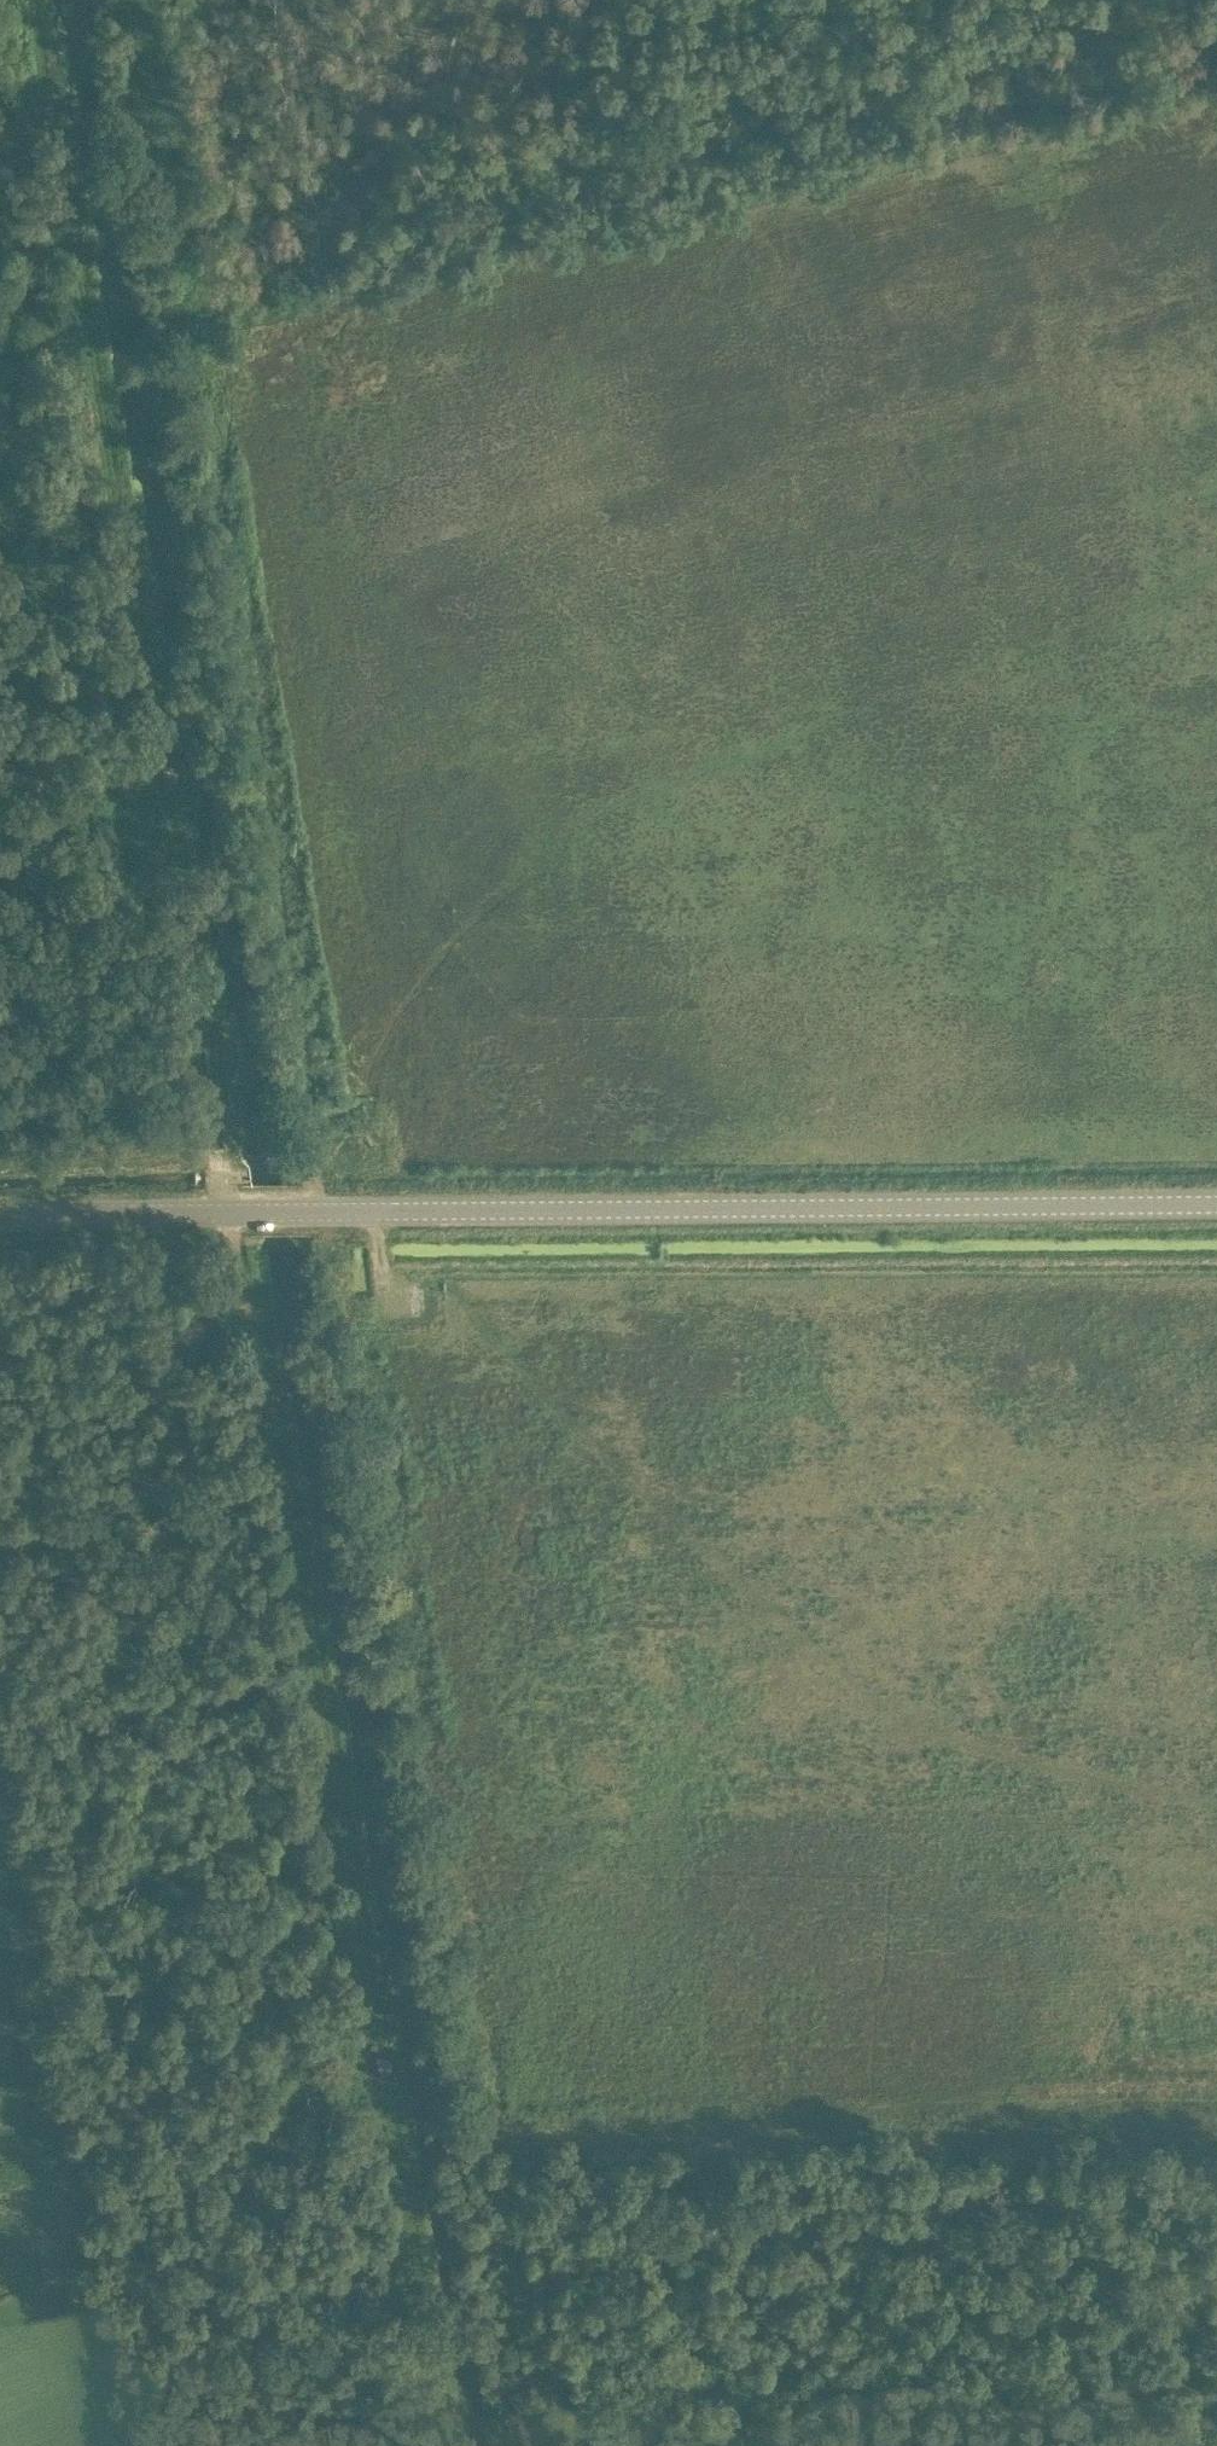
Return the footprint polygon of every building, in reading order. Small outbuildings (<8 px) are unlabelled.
[(379,2050),(375,2051),(380,2077),(384,2076),(394,2066),(392,2054),(379,2050)]
